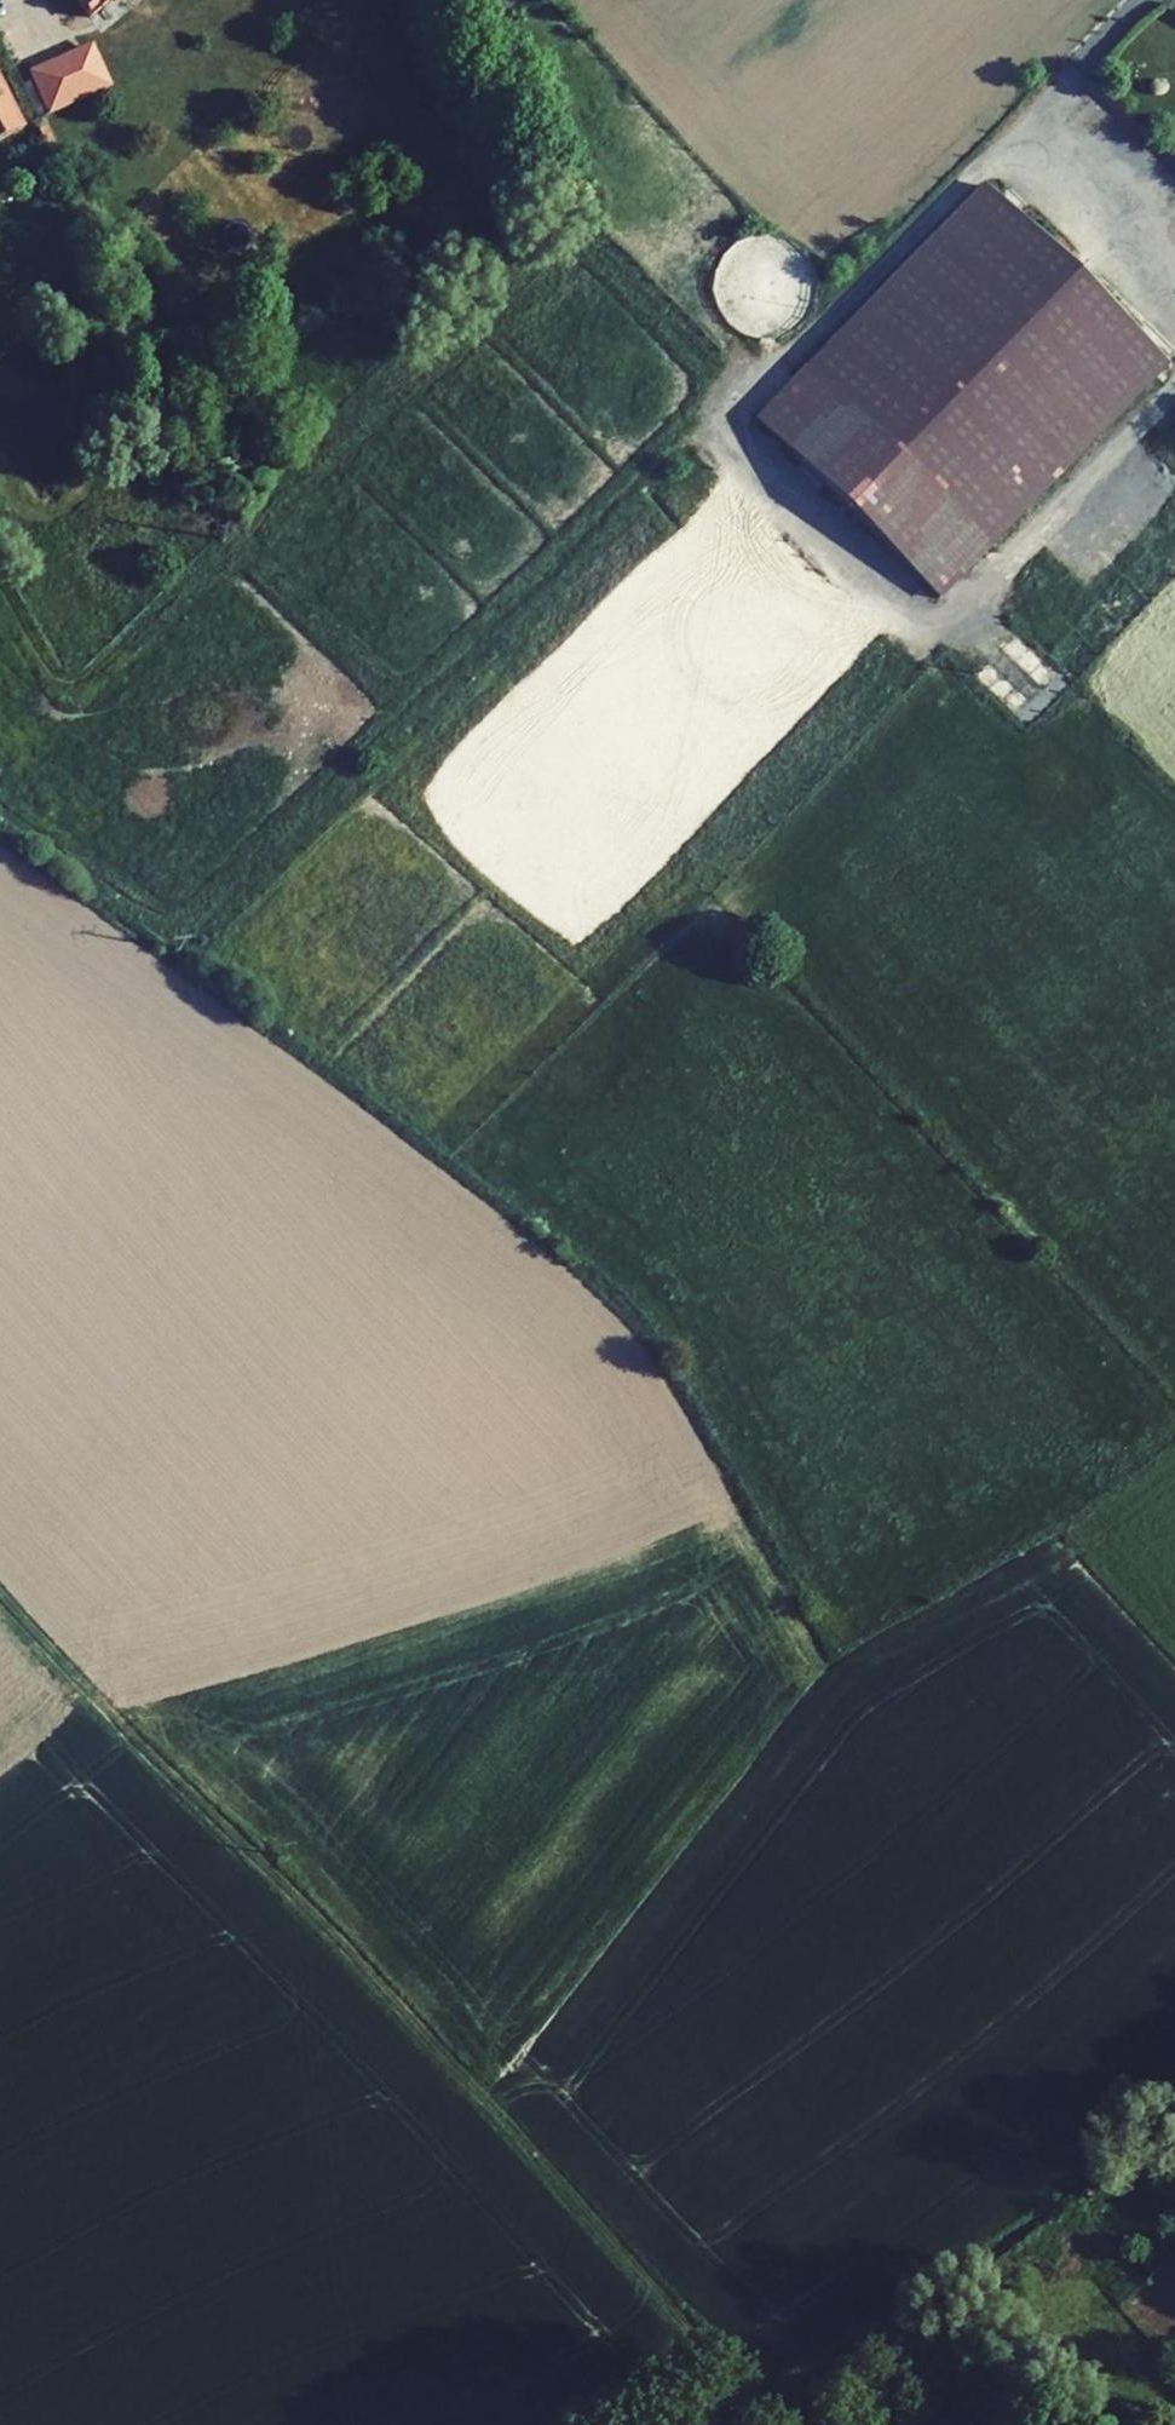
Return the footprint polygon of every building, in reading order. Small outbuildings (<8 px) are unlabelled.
[(0,78),(0,142),(25,126),(0,78)] [(1148,345),(966,164),(841,290),(749,383),(735,397),(916,578),(1148,345)]
